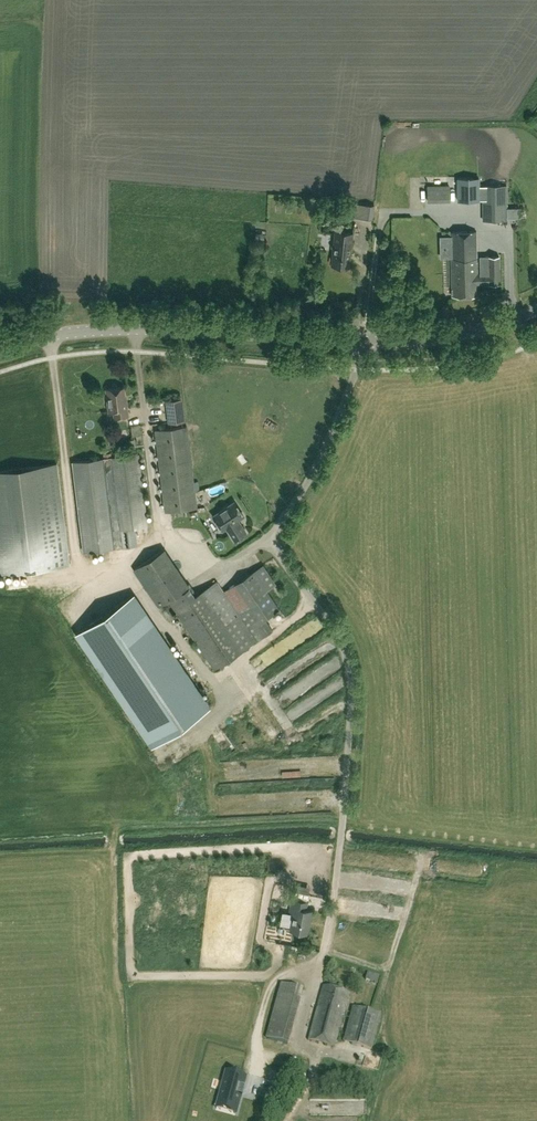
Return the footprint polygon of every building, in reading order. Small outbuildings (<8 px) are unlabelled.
[(470,219),(471,184),(461,184),(460,219),(470,219)] [(483,185),(483,220),(507,219),(507,218),(507,208),(506,185),(483,185)] [(374,205),(353,203),(351,216),(373,219),(374,205)] [(349,266),(353,232),(334,230),(331,264),(349,266)] [(488,256),(480,256),(480,273),(477,273),(476,231),(451,231),(452,295),(478,295),(477,283),(489,283),(500,283),(499,256),(488,256)] [(263,233),(254,232),(253,241),(262,242),(263,233)] [(106,389),(109,411),(113,410),(114,417),(128,415),(126,400),(125,400),(123,387),(106,389)] [(173,422),(186,420),(183,398),(170,400),(173,422)] [(187,426),(155,430),(165,511),(196,507),(187,426)] [(147,526),(138,453),(72,461),(83,551),(136,545),(134,527),(147,526)] [(69,564),(56,463),(0,470),(0,572),(69,564)] [(234,502),(213,516),(222,530),(226,527),(234,540),(246,532),(237,519),(243,515),(234,502)] [(158,606),(186,587),(167,560),(160,551),(133,569),(158,606)] [(187,588),(186,587),(158,606),(168,600),(214,669),(272,630),(264,618),(279,608),(267,590),(276,584),(263,564),(235,583),(224,591),(217,580),(201,591),(195,595),(189,587),(187,588)] [(134,593),(74,633),(151,747),(210,706),(134,593)] [(313,666),(318,663),(313,653),(308,656),(313,666)] [(335,683),(315,695),(321,704),(341,692),(335,683)] [(332,723),(340,718),(335,712),(342,707),(338,702),(324,712),(332,723)] [(261,704),(252,706),(254,718),(264,715),(261,704)] [(270,733),(276,722),(268,717),(262,728),(270,733)] [(293,912),(290,930),(306,933),(309,919),(310,920),(312,910),(305,909),(306,901),(291,898),(289,911),(293,912)] [(281,983),(278,994),(266,1038),(288,1044),(303,988),(281,983)] [(335,1047),(349,993),(323,986),(308,1040),(335,1047)] [(354,1007),(344,1041),(371,1049),(381,1014),(354,1007)] [(300,1062),(311,1065),(314,1052),(303,1049),(300,1062)] [(245,1077),(226,1072),(216,1109),(235,1114),(245,1077)]
